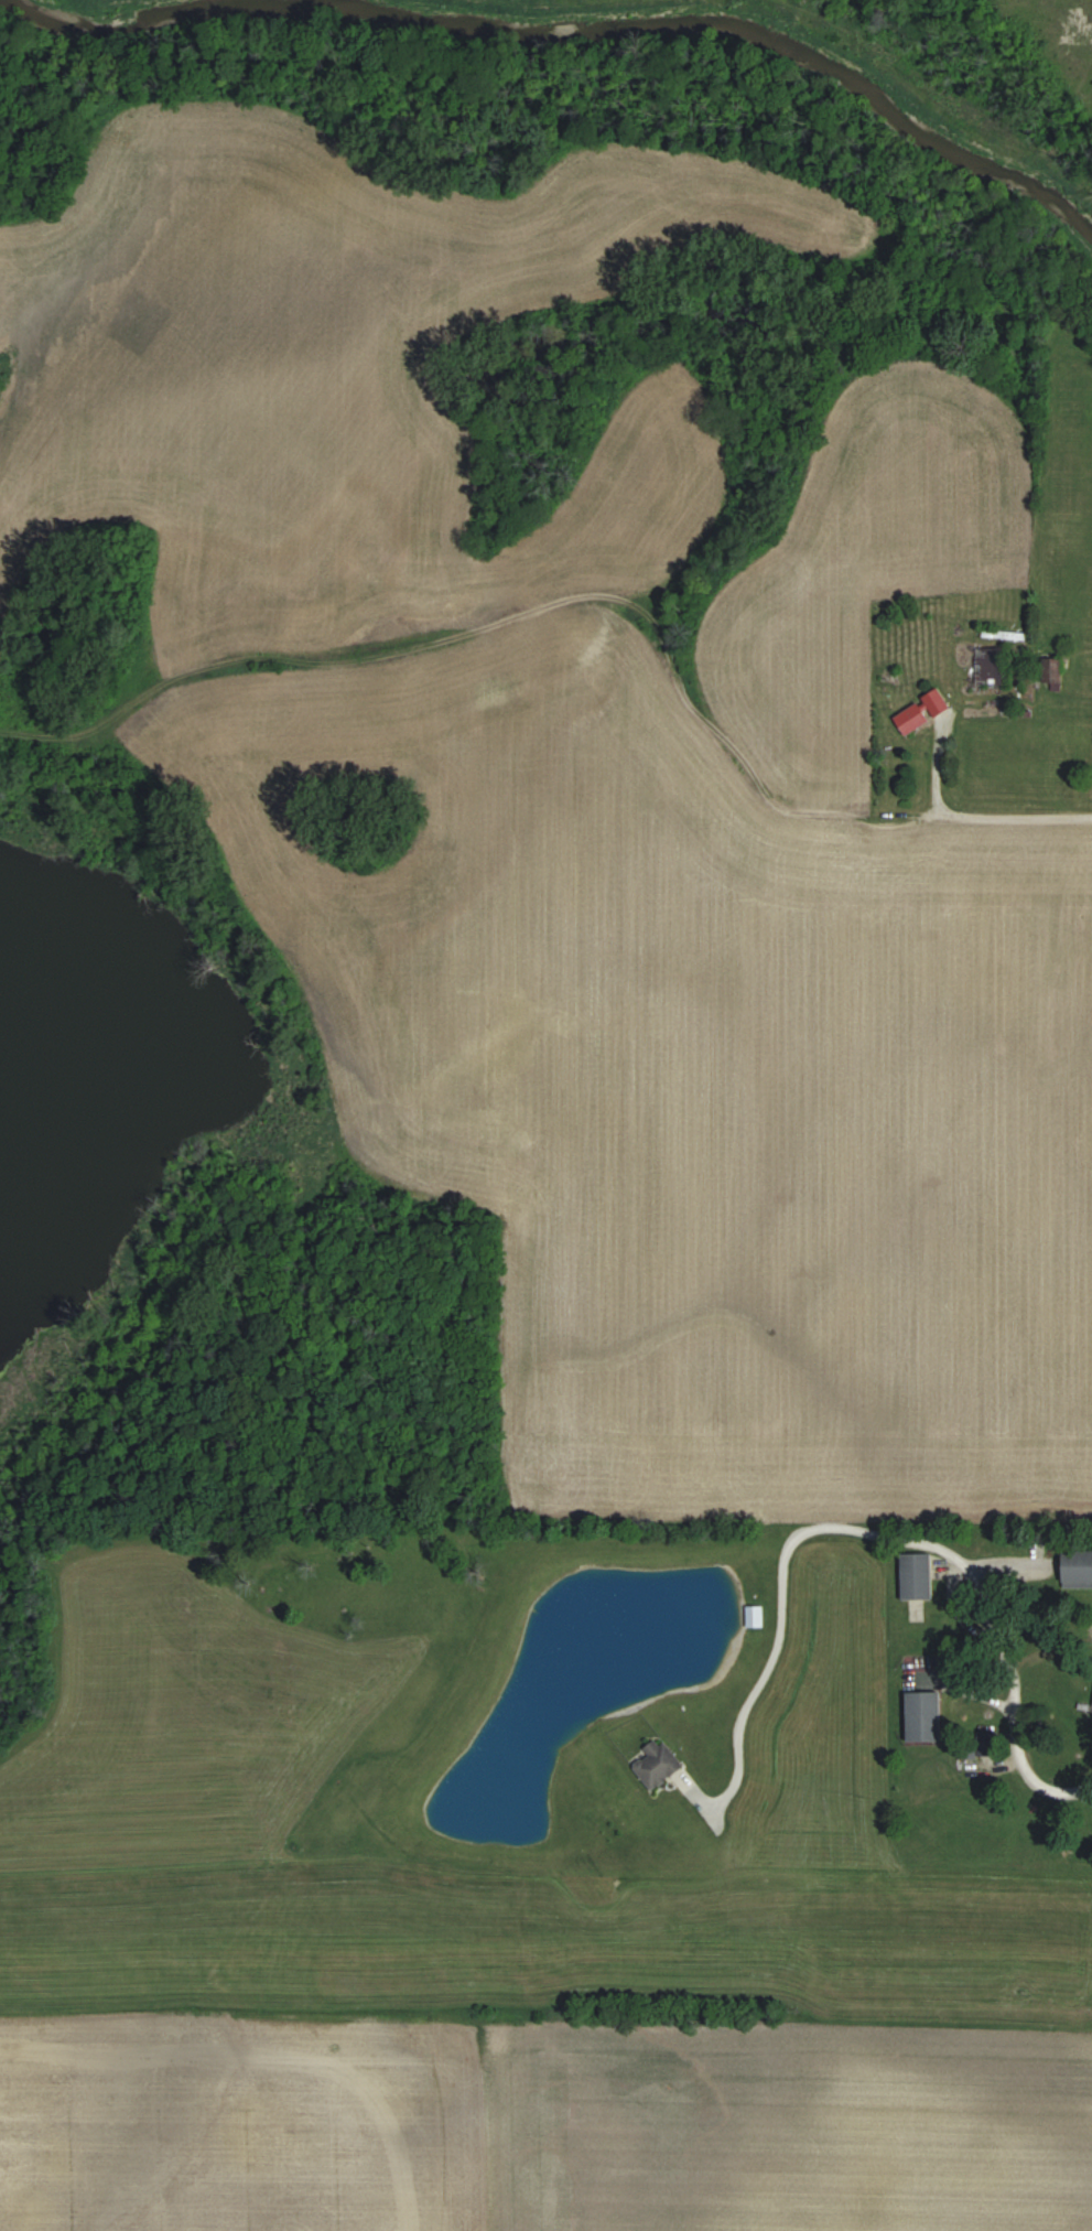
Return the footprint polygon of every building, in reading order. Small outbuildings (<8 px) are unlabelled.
[(1006,685),(1007,649),(978,649),(978,685),(1006,685)] [(896,718),(908,736),(931,720),(919,702),(896,718)] [(1091,1587),(1091,1549),(1066,1549),(1066,1587),(1091,1587)] [(903,1598),(935,1598),(935,1552),(903,1552),(903,1598)] [(766,1604),(749,1604),(749,1625),(766,1625),(766,1604)] [(910,1690),(910,1739),(944,1739),(944,1690),(910,1690)] [(631,1760),(654,1790),(686,1766),(663,1736),(631,1760)]
